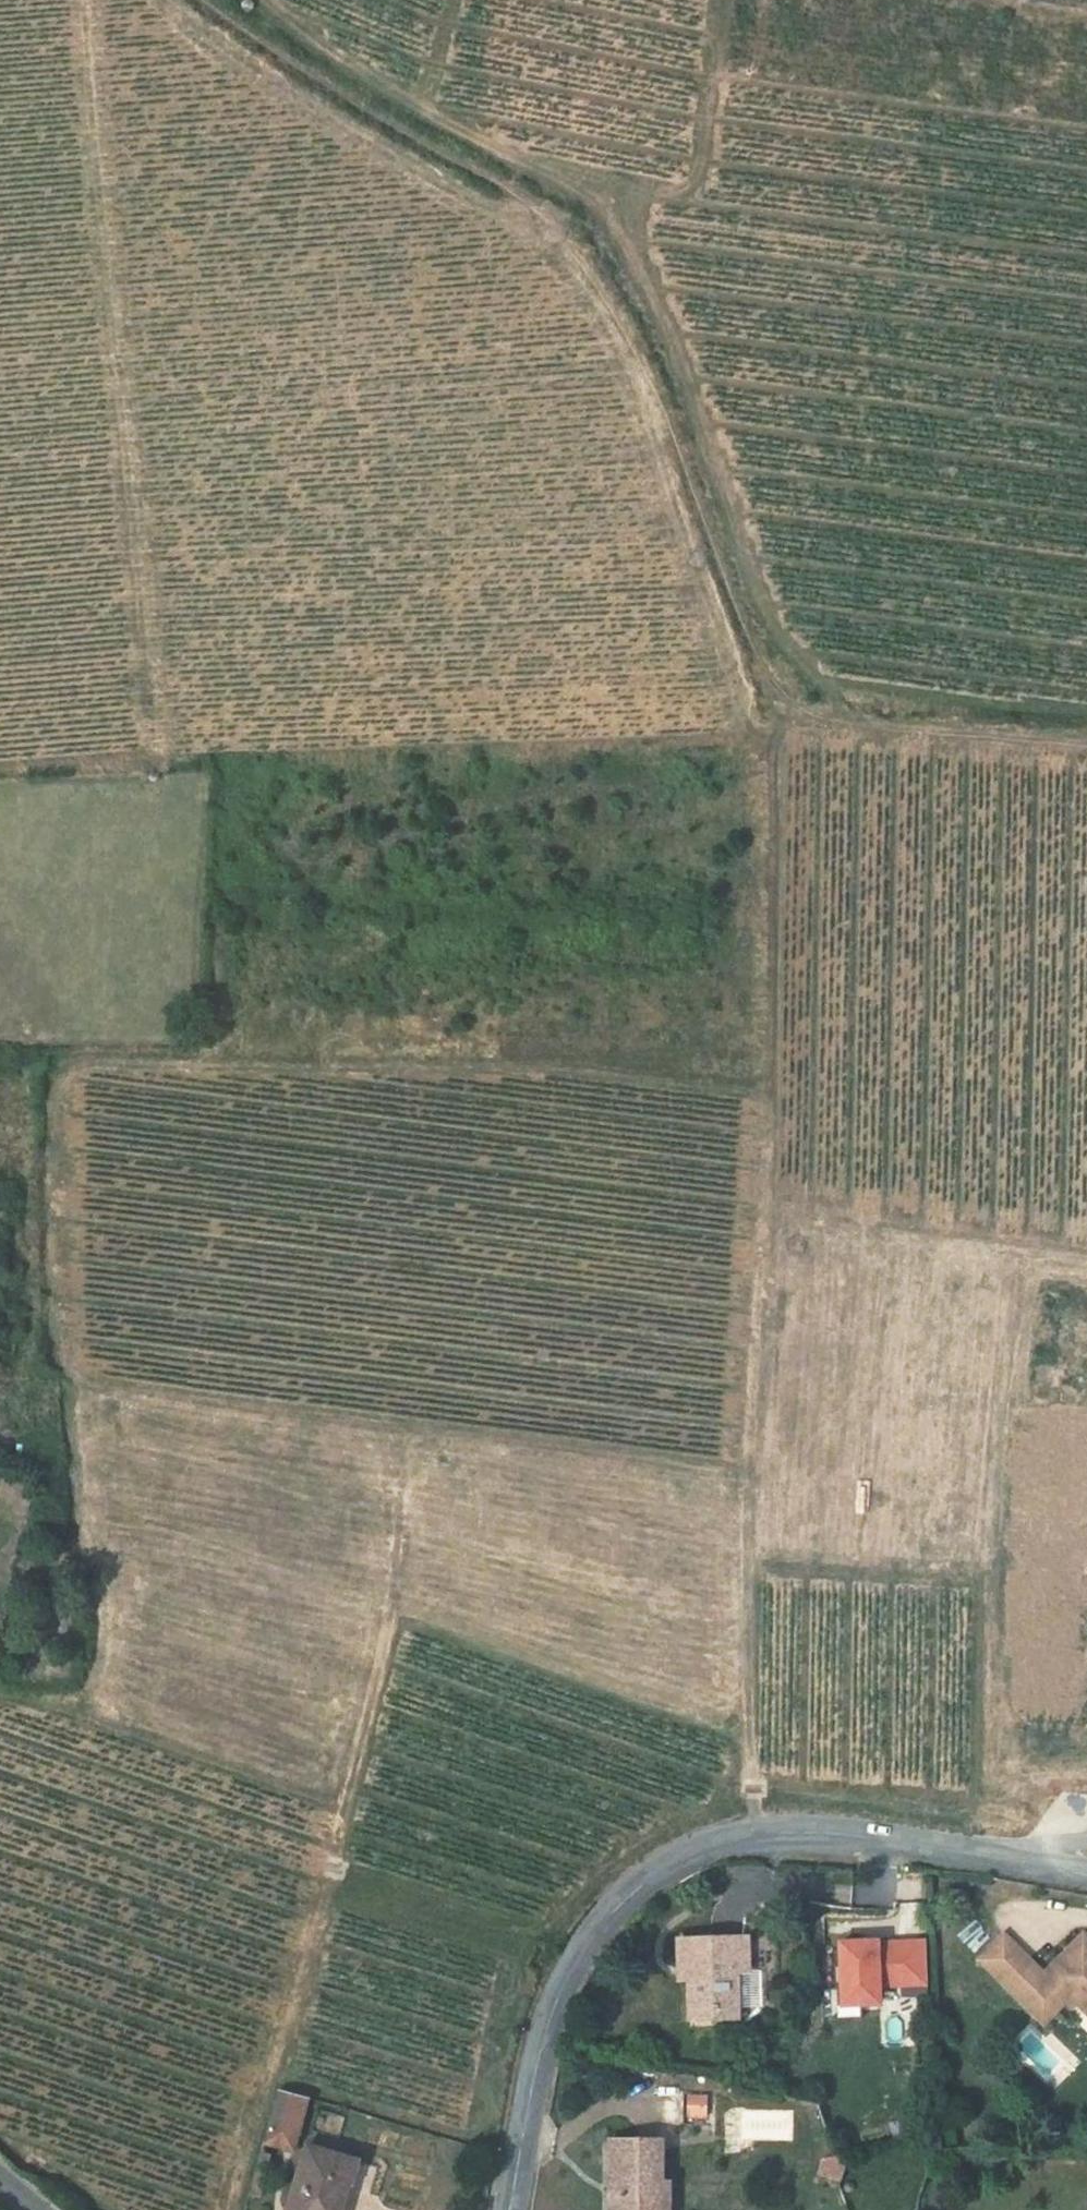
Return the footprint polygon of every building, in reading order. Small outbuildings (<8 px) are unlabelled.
[(957,1956),(1020,2024),(1042,2004),(1086,2050),(1086,1987),(1081,1980),(1086,1974),(1086,1961),(1063,1937),(1022,1975),(983,1933),(957,1956)] [(831,1938),(834,2009),(877,2007),(874,1936),(831,1938)] [(883,1960),(876,1960),(877,1991),(928,1989),(926,1937),(882,1938),(883,1960)] [(687,2018),(733,2018),(733,1972),(744,1973),(745,1939),(677,1938),(677,1964),(688,1964),(687,2018)] [(1040,2073),(1062,2048),(1032,2021),(1010,2046),(1040,2073)] [(265,2082),(251,2134),(279,2144),(293,2091),(265,2082)] [(684,2092),(683,2118),(706,2119),(706,2092),(684,2092)] [(660,2189),(647,2188),(649,2148),(602,2144),(600,2209),(658,2209),(660,2189)] [(287,2209),(323,2209),(332,2183),(338,2185),(346,2162),(294,2146),(275,2206),(287,2209)] [(820,2157),(816,2175),(839,2181),(844,2164),(820,2157)]
